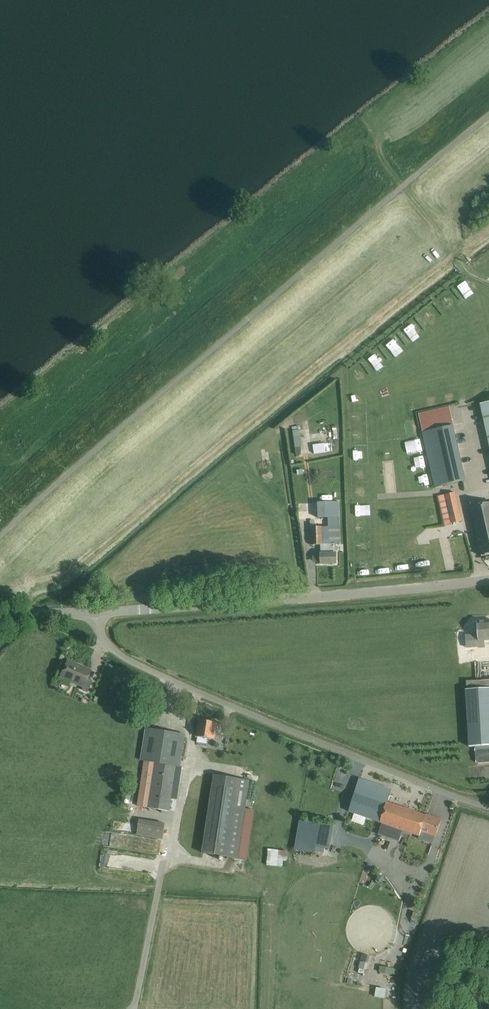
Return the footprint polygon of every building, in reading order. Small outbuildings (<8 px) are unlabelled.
[(458,290),(464,297),(473,290),(467,283),(458,290)] [(428,323),(437,319),(434,311),(425,314),(428,323)] [(413,326),(404,333),(410,340),(419,333),(413,326)] [(377,367),(383,364),(379,357),(373,360),(377,367)] [(488,445),(488,402),(480,404),(488,445)] [(405,420),(406,429),(418,428),(417,419),(405,420)] [(296,426),(295,453),(303,454),(304,426),(296,426)] [(451,426),(423,432),(435,486),(464,479),(451,426)] [(421,438),(408,440),(409,449),(422,447),(421,438)] [(421,477),(422,485),(431,484),(430,476),(421,477)] [(454,493),(438,496),(445,524),(461,521),(454,493)] [(329,527),(311,527),(311,535),(311,545),(321,544),(321,553),(320,553),(321,563),(337,563),(336,553),(332,553),(332,543),(341,542),(340,503),(340,502),(318,502),(319,519),(321,519),(329,519),(329,527)] [(470,506),(482,555),(481,556),(482,556),(488,554),(488,502),(470,506)] [(486,640),(488,640),(488,621),(477,622),(478,633),(468,634),(468,644),(481,643),(481,640),(486,640)] [(478,652),(473,653),(474,663),(479,661),(486,661),(485,652),(478,652)] [(67,660),(60,676),(69,680),(83,686),(87,679),(90,670),(67,660)] [(488,689),(488,679),(477,680),(466,681),(467,689),(488,689)] [(467,689),(466,689),(468,723),(488,721),(488,689),(467,689)] [(221,733),(221,732),(222,724),(217,723),(200,720),(197,737),(198,737),(198,739),(203,739),(204,737),(214,739),(215,732),(221,733)] [(468,723),(470,746),(477,746),(488,745),(488,721),(468,723)] [(169,810),(176,765),(180,766),(185,734),(146,728),(141,760),(144,760),(137,805),(169,810)] [(477,746),(478,762),(488,761),(488,745),(477,746)] [(202,852),(237,858),(248,780),(214,775),(202,852)] [(435,838),(438,829),(441,820),(426,815),(409,809),(387,802),(391,789),(359,778),(356,788),(348,811),(419,835),(420,833),(435,838)] [(165,823),(139,819),(137,835),(162,839),(165,823)] [(333,846),(336,826),(322,825),(320,844),(333,846)] [(290,860),(290,849),(268,849),(269,862),(284,861),(284,860),(290,860)]
